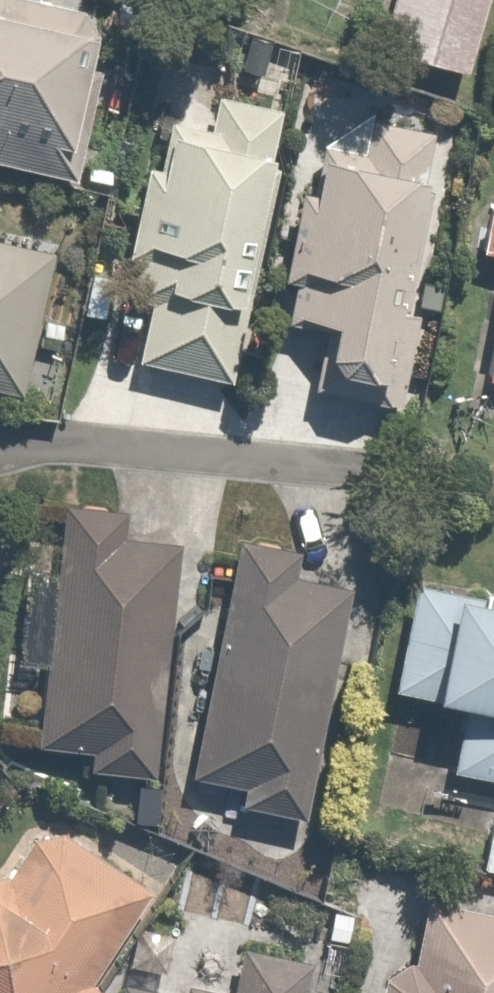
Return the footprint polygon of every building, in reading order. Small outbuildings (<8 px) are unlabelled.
[(80,183),(123,12),(72,0),(0,0),(0,163),(80,183)] [(492,0),(399,0),(385,47),(472,71),(492,0)] [(238,375),(290,116),(222,102),(216,134),(178,126),(170,167),(150,163),(138,220),(118,216),(102,296),(159,307),(149,357),(238,375)] [(444,127),(379,117),(322,159),(319,183),(310,182),(287,341),(336,348),(330,392),(404,403),(444,127)] [(493,209),(484,255),(493,257),(493,209)] [(39,396),(62,247),(0,238),(0,390),(39,396)] [(154,777),(183,547),(136,542),(139,518),(69,510),(40,746),(96,753),(94,769),(154,777)] [(312,809),(352,591),(307,583),(312,554),(251,543),(205,789),(312,809)] [(427,584),(417,582),(399,699),(465,709),(455,774),(493,780),(493,594),(427,584)] [(158,897),(162,892),(53,821),(14,879),(0,870),(0,992),(104,992),(98,989),(158,897)] [(485,877),(493,879),(493,836),(485,877)] [(431,903),(418,960),(392,954),(383,992),(493,992),(493,918),(431,903)] [(320,953),(257,942),(248,992),(313,992),(320,953)]
